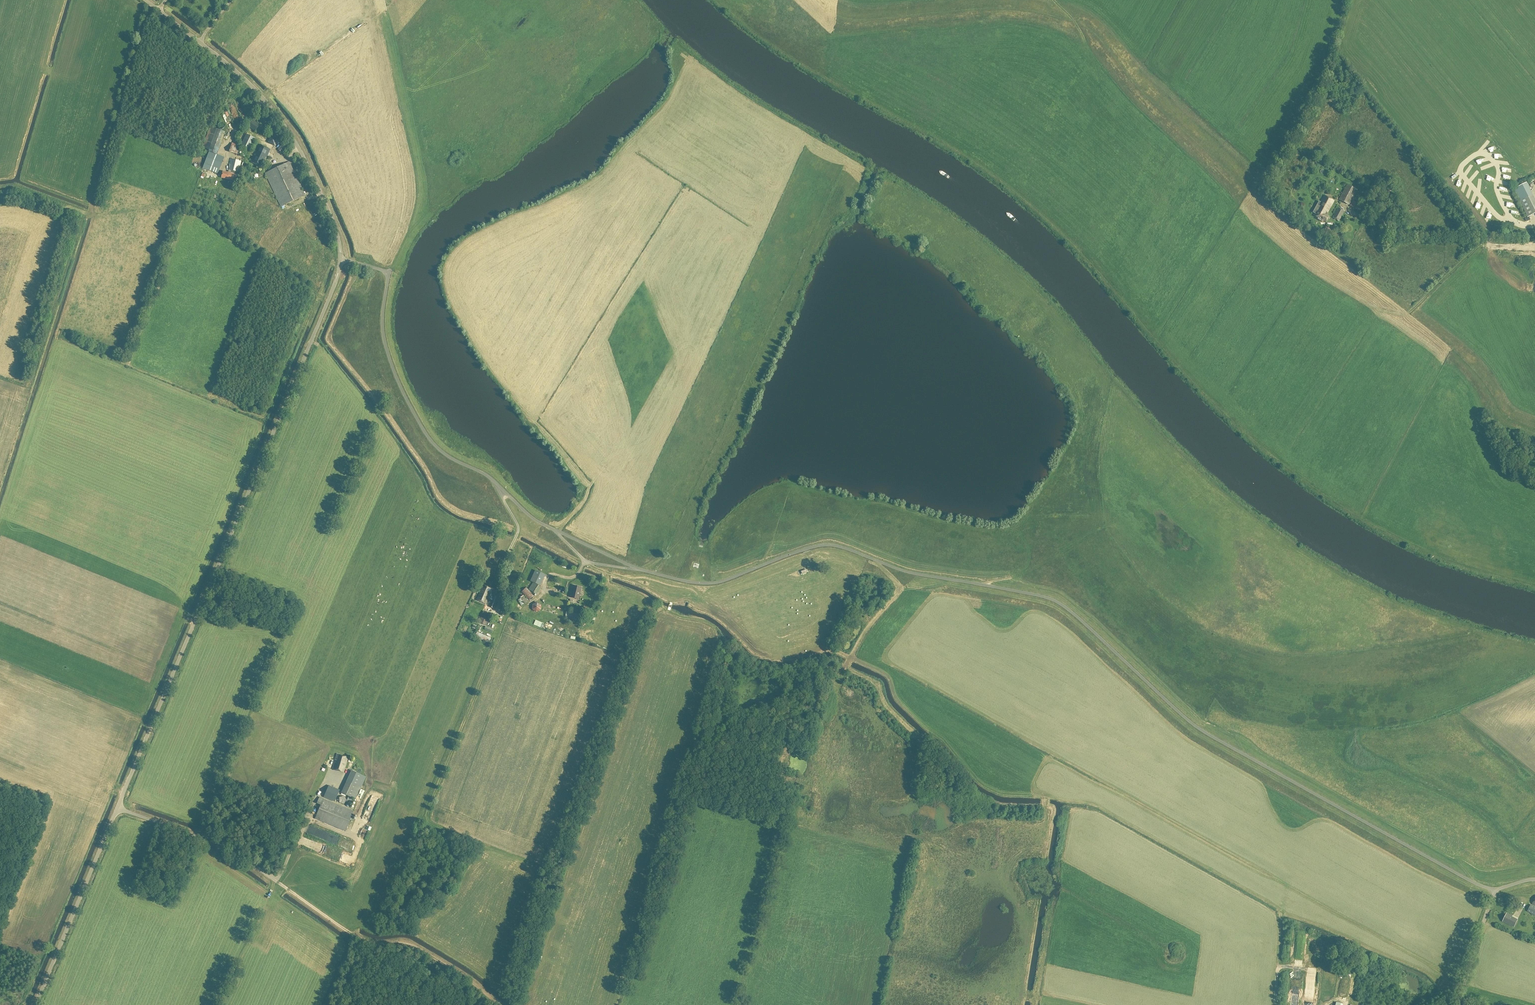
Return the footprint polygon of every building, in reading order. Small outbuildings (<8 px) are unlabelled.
[(255,131),(260,124),(251,119),(247,126),(255,131)] [(225,132),(216,128),(210,126),(202,148),(209,151),(217,154),(220,148),(225,132)] [(255,138),(246,134),(241,145),(250,149),(255,138)] [(275,145),(278,138),(271,135),(268,142),(275,145)] [(239,155),(241,146),(232,142),(229,152),(239,155)] [(284,154),(290,147),(283,142),(277,149),(284,154)] [(262,167),(270,149),(259,144),(251,162),(262,167)] [(218,173),(225,157),(209,151),(202,168),(218,173)] [(229,170),(228,172),(223,171),(221,177),(236,181),(238,175),(233,174),(234,171),(238,172),(241,161),(231,159),(228,170),(229,170)] [(281,206),(305,195),(289,162),(265,173),(281,206)] [(1533,194),(1527,182),(1514,188),(1528,217),(1534,213),(1534,199),(1533,194)] [(1349,205),(1358,189),(1347,184),(1339,199),(1349,205)] [(1324,195),(1321,202),(1319,201),(1313,212),(1315,213),(1314,215),(1326,222),(1329,216),(1326,215),(1334,200),(1324,195)] [(1353,200),(1350,205),(1360,211),(1363,206),(1358,204),(1359,203),(1353,200)] [(1339,221),(1345,211),(1338,207),(1332,218),(1339,221)] [(1337,241),(1341,234),(1326,226),(1322,234),(1337,241)] [(535,570),(531,581),(540,585),(545,575),(535,570)] [(536,595),(541,587),(533,582),(528,589),(536,595)] [(491,594),(494,589),(482,584),(479,592),(480,592),(476,600),(485,604),(490,593),(491,594)] [(581,587),(573,585),(570,597),(578,599),(581,587)] [(534,595),(526,587),(522,592),(529,600),(534,595)] [(494,608),(498,597),(494,595),(489,606),(494,608)] [(528,601),(523,595),(520,597),(521,598),(518,600),(521,605),(524,603),(525,604),(528,601)] [(486,626),(491,614),(484,611),(479,622),(486,626)] [(585,614),(566,611),(565,618),(583,622),(585,614)] [(489,643),(491,638),(477,632),(474,637),(489,643)] [(344,772),(349,757),(337,754),(333,769),(344,772)] [(352,770),(347,781),(361,787),(361,788),(366,777),(352,770)] [(341,793),(349,796),(346,801),(350,803),(353,798),(355,799),(361,788),(361,787),(347,781),(341,793)] [(335,801),(339,790),(329,785),(324,797),(335,801)] [(345,831),(353,811),(324,799),(315,818),(345,831)] [(367,822),(373,807),(367,804),(360,819),(367,822)] [(1507,913),(1503,921),(1514,927),(1517,920),(1511,918),(1512,916),(1507,913)]
